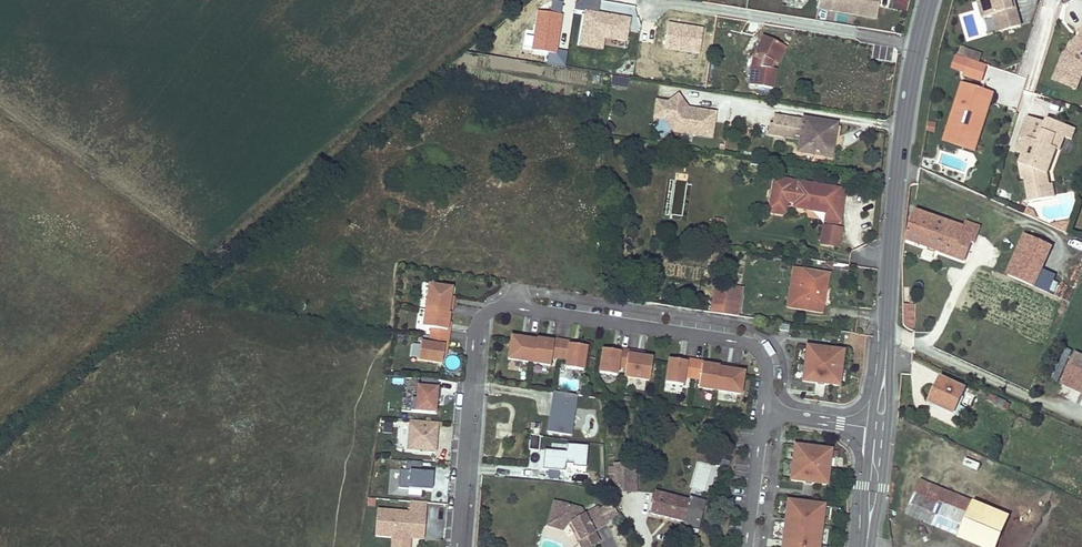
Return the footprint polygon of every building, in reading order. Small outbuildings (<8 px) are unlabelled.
[(551,13),(537,11),(534,36),(525,35),(524,46),(532,47),(532,50),(549,52),(548,62),(565,64),(566,50),(557,49),(563,1),(553,0),(551,13)] [(576,0),(574,9),(583,10),(578,45),(603,49),(604,36),(627,40),(631,17),(599,13),(601,0),(576,0)] [(818,9),(876,19),(879,0),(819,0),(818,9)] [(905,0),(896,0),(894,9),(906,12),(908,1),(905,0)] [(982,17),(992,15),(997,13),(1002,30),(1020,25),(1015,7),(1012,8),(1010,0),(977,0),(982,17)] [(1002,30),(997,13),(992,15),(996,32),(1002,30)] [(703,26),(668,22),(664,48),(699,53),(703,26)] [(1077,32),(1080,36),(1081,38),(1077,42),(1075,40),(1070,43),(1066,52),(1063,54),(1052,80),(1075,90),(1080,78),(1077,77),(1081,66),(1081,65),(1081,28),(1077,32)] [(754,75),(751,75),(750,86),(773,89),(775,71),(771,70),(774,64),(777,65),(785,48),(764,37),(754,59),(758,61),(755,65),(754,75)] [(980,55),(967,51),(965,59),(978,63),(980,55)] [(965,59),(956,56),(953,64),(967,69),(964,76),(981,81),(986,65),(978,63),(965,59)] [(612,76),(610,84),(626,87),(628,79),(612,76)] [(962,84),(946,133),(975,143),(989,101),(989,100),(988,99),(987,98),(986,97),(985,96),(984,95),(984,94),(983,92),(983,91),(962,84)] [(711,138),(715,113),(694,110),(690,113),(685,112),(680,105),(683,103),(677,95),(667,103),(656,101),(653,119),(661,120),(663,118),(667,115),(674,125),(673,132),(711,138)] [(683,103),(680,105),(685,112),(690,113),(694,110),(687,108),(683,103)] [(674,125),(667,115),(663,118),(673,132),(674,125)] [(771,125),(769,134),(794,139),(794,136),(801,137),(798,151),(831,157),(836,125),(804,120),(804,121),(776,116),(774,125),(771,125)] [(1045,124),(1027,117),(1019,140),(1020,140),(1026,142),(1021,155),(1017,165),(1020,180),(1023,179),(1027,203),(1054,198),(1052,185),(1049,186),(1047,177),(1056,151),(1057,149),(1052,148),(1056,136),(1042,131),(1045,124)] [(1061,125),(1047,119),(1045,124),(1042,131),(1056,136),(1052,148),(1057,149),(1056,151),(1059,152),(1064,138),(1061,137),(1058,131),(1061,125)] [(939,123),(929,122),(927,132),(938,134),(939,123)] [(1071,141),(1075,130),(1061,125),(1058,131),(1061,137),(1064,138),(1071,141)] [(946,133),(943,141),(973,150),(975,143),(946,133)] [(1026,142),(1020,140),(1016,153),(1021,155),(1026,142)] [(775,203),(770,202),(769,210),(771,213),(782,215),(786,212),(787,201),(796,202),(795,208),(826,213),(825,220),(828,223),(836,224),(840,221),(842,209),(838,204),(839,199),(843,200),(844,191),(778,179),(774,182),(772,191),(776,194),(775,203)] [(964,227),(915,210),(905,240),(965,261),(972,242),(961,238),(964,227)] [(964,227),(961,238),(972,242),(978,226),(966,222),(964,227)] [(842,228),(822,225),(820,245),(840,248),(842,228)] [(1041,270),(1051,247),(1025,236),(1008,276),(1034,287),(1041,270)] [(823,320),(825,304),(818,303),(819,297),(824,298),(825,287),(828,288),(829,274),(803,270),(799,301),(794,301),(793,309),(797,310),(797,316),(823,320)] [(1041,270),(1034,287),(1050,294),(1057,277),(1041,270)] [(723,315),(728,287),(716,285),(710,313),(723,315)] [(738,317),(742,289),(728,287),(723,315),(738,317)] [(818,303),(825,304),(828,288),(825,287),(824,298),(819,297),(818,303)] [(450,308),(453,291),(431,288),(427,313),(451,316),(452,317),(454,308),(450,308)] [(914,301),(904,301),(903,318),(903,320),(904,322),(905,323),(906,325),(907,326),(909,327),(910,328),(912,328),(913,328),(914,328),(914,301)] [(449,325),(451,316),(427,313),(424,330),(433,331),(432,339),(449,341),(450,333),(448,333),(449,325)] [(538,341),(538,339),(530,338),(529,341),(522,340),(513,339),(509,361),(534,365),(538,341)] [(444,357),(445,350),(448,350),(449,341),(432,339),(430,347),(422,345),(419,363),(443,366),(444,357)] [(560,360),(563,343),(555,341),(555,344),(547,343),(538,341),(534,365),(551,367),(553,359),(560,360)] [(579,348),(571,346),(572,344),(563,343),(560,360),(568,361),(567,370),(584,372),(588,349),(579,348)] [(841,379),(843,365),(844,354),(808,350),(807,360),(807,362),(807,367),(804,384),(807,384),(820,386),(824,386),(837,388),(840,388),(841,379)] [(629,353),(620,351),(620,354),(613,353),(604,352),(600,375),(619,378),(620,370),(627,370),(629,353)] [(645,359),(637,358),(638,355),(629,353),(627,370),(626,379),(650,383),(654,360),(645,359)] [(1062,383),(1081,392),(1081,358),(1075,355),(1062,383)] [(693,380),(696,363),(687,361),(687,364),(679,363),(670,361),(667,385),(684,388),(685,379),(693,380)] [(704,366),(704,364),(696,363),(693,380),(701,381),(699,390),(717,393),(720,369),(712,368),(704,366)] [(736,373),(729,372),(729,369),(721,367),(720,369),(717,393),(742,397),(745,374),(736,373)] [(941,379),(931,402),(954,413),(965,390),(941,379)] [(445,382),(428,381),(427,390),(424,389),(423,401),(419,401),(418,414),(442,415),(443,403),(446,403),(447,391),(444,391),(445,382)] [(573,437),(579,398),(555,394),(549,434),(573,437)] [(437,455),(440,426),(412,423),(410,452),(437,455)] [(541,453),(542,438),(531,437),(530,452),(541,453)] [(588,470),(590,448),(568,446),(568,454),(546,452),(544,472),(567,473),(567,466),(575,466),(574,469),(588,470)] [(830,469),(831,456),(832,453),(796,449),(796,450),(794,463),(794,466),(793,470),(792,483),(828,487),(830,469)] [(966,459),(963,464),(977,470),(979,465),(966,459)] [(731,470),(732,463),(719,461),(718,468),(731,470)] [(427,465),(411,464),(410,473),(404,473),(402,491),(436,494),(438,476),(426,475),(427,465)] [(636,482),(636,464),(616,464),(616,482),(636,482)] [(921,481),(907,515),(959,536),(973,502),(921,481)] [(635,492),(636,482),(616,482),(616,491),(635,492)] [(689,501),(656,493),(651,514),(684,522),(701,527),(707,502),(690,497),(689,501)] [(553,502),(547,526),(564,530),(568,525),(555,521),(560,504),(553,502)] [(555,521),(568,525),(581,546),(588,546),(598,542),(592,531),(590,527),(594,525),(596,529),(605,523),(605,522),(617,515),(609,502),(597,509),(597,508),(583,515),(580,509),(560,504),(555,521)] [(1008,516),(973,502),(959,536),(958,536),(984,546),(996,546),(1008,516)] [(425,542),(428,505),(412,503),(411,514),(379,512),(377,538),(394,539),(393,543),(412,545),(412,541),(425,542)] [(823,524),(825,511),(825,508),(789,504),(788,517),(787,520),(784,543),(807,546),(806,546),(820,546),(821,544),(822,531),(823,524)] [(699,531),(701,527),(684,522),(682,527),(699,531)]
